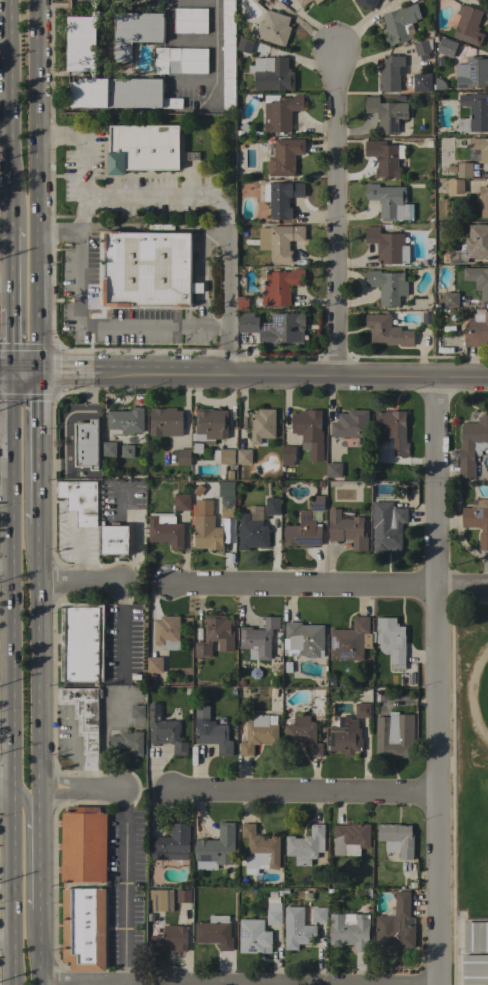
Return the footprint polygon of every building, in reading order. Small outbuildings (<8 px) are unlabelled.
[(93,17),(93,0),(101,0),(101,19),(98,19),(97,78),(163,79),(163,98),(182,98),(182,108),(72,106),(73,82),(68,82),(69,16),(93,17)] [(223,112),(222,0),(235,0),(235,111),(223,112)] [(354,1),(354,0),(378,0),(372,11),(354,1)] [(416,3),(421,18),(415,20),(416,22),(411,23),(414,34),(407,36),(408,40),(393,44),(394,45),(389,46),(388,41),(386,41),(385,37),(387,37),(384,27),(385,26),(382,14),(395,10),(395,9),(416,3)] [(453,37),(456,29),(454,29),(455,26),(450,24),(455,12),(457,13),(460,4),(463,6),(464,4),(483,11),(477,27),(479,28),(478,32),(484,34),(479,47),(453,37)] [(173,33),(174,8),(208,8),(207,33),(173,33)] [(290,17),(287,26),(291,27),(285,47),(255,37),(259,22),(261,23),(266,9),(290,17)] [(132,42),(131,62),(114,61),(114,41),(115,41),(116,13),(164,13),(163,42),(132,42)] [(240,36),(254,41),(250,54),(247,53),(246,56),(236,53),(237,49),(236,49),(240,36)] [(457,44),(452,58),(436,52),(438,45),(437,45),(440,37),(457,44)] [(430,49),(430,52),(426,53),(428,59),(420,61),(418,55),(416,56),(413,44),(431,39),(432,49),(430,49)] [(207,48),(207,73),(168,73),(156,73),(156,47),(169,47),(169,48),(207,48)] [(400,92),(381,92),(381,90),(378,90),(378,88),(379,88),(379,85),(378,85),(378,82),(378,75),(380,75),(380,63),(383,63),(383,54),(398,54),(398,56),(404,56),(404,74),(400,74),(400,92)] [(481,59),(487,58),(487,87),(487,86),(456,87),(456,78),(454,78),(453,64),(466,63),(466,57),(481,56),(481,59)] [(294,90),(254,90),(254,72),(248,72),(248,65),(254,65),(254,58),(264,58),(264,57),(288,57),(288,68),(291,68),(291,71),(294,71),(294,90)] [(431,92),(413,92),(413,73),(431,73),(431,92)] [(434,78),(437,78),(440,80),(444,83),(446,87),(446,90),(434,90),(434,78)] [(401,90),(401,82),(409,82),(409,90),(401,90)] [(487,93),(487,94),(487,131),(481,132),(470,131),(470,106),(459,106),(459,94),(470,94),(470,93),(487,93)] [(291,132),(283,132),(283,134),(278,134),(278,132),(271,132),(271,133),(264,133),(264,123),(264,103),(261,103),(261,94),(270,94),(270,95),(279,95),(279,97),(291,97),(291,94),(302,94),(303,111),(291,111),(291,132)] [(398,134),(392,134),(385,134),(384,134),(378,134),(378,125),(377,125),(377,112),(365,112),(365,97),(379,96),(379,103),(384,103),(384,102),(393,102),(393,103),(407,102),(407,108),(409,108),(409,111),(407,111),(408,119),(398,119),(398,134)] [(239,127),(243,122),(249,128),(244,133),(239,127)] [(179,125),(179,133),(181,133),(181,138),(179,138),(180,169),(125,170),(125,175),(108,175),(108,152),(110,152),(110,125),(179,125)] [(487,139),(487,164),(480,162),(480,149),(469,149),(469,138),(487,138),(487,139)] [(304,139),(304,154),(295,154),(294,176),(283,176),(283,179),(270,179),(270,176),(268,176),(268,157),(275,157),(275,139),(304,139)] [(385,140),(385,145),(397,145),(404,145),(404,158),(397,158),(397,167),(399,167),(399,178),(395,178),(395,177),(375,177),(375,168),(377,168),(377,161),(376,158),(377,156),(366,156),(366,153),(364,150),(366,146),(366,140),(385,140)] [(472,178),(457,177),(457,162),(472,162),(472,178)] [(464,194),(448,194),(448,179),(464,179),(464,194)] [(269,201),(264,201),(263,183),(287,183),(287,182),(304,182),(304,197),(288,197),(288,207),(291,207),(292,214),(291,220),(286,220),(286,219),(279,220),(270,219),(269,201)] [(405,187),(405,203),(402,203),(402,204),(403,204),(403,220),(401,220),(401,221),(381,221),(381,218),(380,218),(380,204),(379,204),(379,200),(365,200),(365,195),(364,193),(365,191),(365,183),(379,183),(379,187),(405,187)] [(480,186),(487,186),(487,217),(481,217),(481,206),(478,206),(478,195),(479,195),(480,186)] [(469,224),(487,225),(487,258),(467,258),(467,264),(449,263),(449,262),(444,262),(444,253),(449,253),(449,250),(461,250),(461,237),(465,237),(469,237),(469,224)] [(304,226),(305,240),(289,240),(289,250),(292,250),(292,263),(270,263),(270,250),(259,250),(259,228),(270,227),(270,226),(304,226)] [(409,263),(378,263),(378,255),(376,255),(376,243),(365,243),(365,240),(365,235),(365,226),(379,226),(379,233),(404,233),(404,245),(409,245),(409,263)] [(191,232),(191,234),(194,234),(194,240),(191,240),(191,282),(203,283),(203,293),(191,293),(191,303),(191,307),(171,307),(171,306),(134,306),(134,307),(104,306),(104,276),(105,276),(106,251),(105,251),(105,231),(121,231),(121,232),(191,232)] [(433,253),(423,253),(423,238),(433,238),(433,253)] [(290,306),(276,305),(276,307),(273,307),(273,306),(261,305),(262,294),(263,294),(263,280),(266,280),(266,271),(272,271),(272,266),(279,266),(279,271),(289,271),(289,269),(295,269),(295,268),(301,268),(301,269),(305,269),(304,285),(290,285),(290,306)] [(482,269),(487,269),(487,302),(480,302),(481,290),(475,290),(475,281),(462,281),(462,268),(482,268),(482,269)] [(380,287),(366,287),(366,270),(381,271),(381,272),(404,272),(404,281),(407,281),(407,296),(399,296),(399,307),(380,307),(380,287)] [(444,292),(459,292),(458,307),(455,307),(455,310),(448,310),(448,307),(444,307),(444,292)] [(236,310),(237,296),(248,296),(248,299),(249,299),(249,304),(248,304),(248,310),(236,310)] [(485,311),(487,311),(487,344),(479,344),(479,347),(464,347),(465,331),(468,331),(468,321),(474,321),(474,314),(475,314),(475,309),(485,309),(485,311)] [(271,313),(298,313),(298,312),(305,312),(305,329),(303,330),(303,343),(273,343),(273,346),(259,346),(259,330),(259,326),(260,326),(260,319),(267,319),(267,326),(269,326),(269,328),(271,328),(271,313)] [(238,333),(238,326),(236,326),(236,322),(238,322),(238,317),(239,317),(239,313),(253,313),(253,317),(258,317),(258,332),(238,333)] [(391,314),(391,327),(401,327),(401,330),(414,330),(414,346),(399,346),(399,344),(386,344),(386,342),(371,342),(371,331),(369,331),(369,328),(366,328),(366,314),(391,314)] [(421,324),(421,314),(431,314),(431,324),(421,324)] [(143,433),(134,433),(134,434),(111,434),(111,429),(107,429),(107,411),(130,411),(130,408),(143,408),(143,433)] [(150,436),(150,428),(150,408),(153,408),(167,409),(167,408),(176,408),(176,411),(182,411),(182,413),(183,413),(183,417),(182,417),(182,436),(150,436)] [(227,438),(218,438),(218,439),(215,439),(215,444),(206,444),(206,442),(205,441),(191,441),(191,434),(196,434),(196,409),(212,409),(212,410),(227,411),(227,438)] [(275,438),(267,438),(267,446),(259,446),(259,444),(251,444),(251,413),(258,413),(258,409),(275,409),(275,438)] [(292,414),(299,414),(299,411),(307,411),(307,410),(322,410),(322,415),(321,415),(321,431),(323,431),(323,443),(324,443),(323,461),(310,461),(310,450),(302,450),(302,435),(296,435),(296,433),(292,433),(292,414)] [(369,410),(368,437),(331,437),(331,422),(338,422),(338,414),(348,414),(348,410),(369,410)] [(391,412),(391,411),(406,411),(405,427),(406,427),(406,443),(409,443),(409,448),(408,448),(408,452),(409,452),(409,457),(393,456),(393,445),(390,445),(388,442),(388,431),(375,431),(376,411),(391,412)] [(481,414),(487,414),(487,442),(486,442),(486,451),(481,451),(481,456),(474,456),(474,462),(475,462),(475,478),(459,477),(459,463),(459,448),(460,448),(460,443),(461,443),(462,423),(477,423),(477,416),(480,416),(481,414)] [(99,471),(91,471),(91,467),(75,467),(75,423),(90,423),(90,419),(99,419),(99,471)] [(116,456),(102,456),(102,442),(116,442),(116,456)] [(192,443),(202,444),(201,454),(191,453),(192,443)] [(134,458),(121,457),(121,445),(134,445),(134,458)] [(282,446),(295,446),(295,461),(293,461),(293,465),(282,465),(282,461),(282,446)] [(191,449),(190,465),(177,465),(177,449),(191,449)] [(235,449),(235,464),(220,464),(220,460),(213,460),(213,450),(220,450),(220,449),(235,449)] [(237,449),(252,449),(252,464),(237,464),(237,449)] [(326,477),(326,463),(342,463),(341,477),(326,477)] [(225,471),(233,471),(233,480),(225,480),(225,471)] [(97,528),(77,528),(77,511),(67,511),(66,498),(57,498),(56,482),(96,481),(97,528)] [(191,493),(198,484),(204,489),(197,498),(191,493)] [(234,496),(221,495),(221,490),(220,490),(220,484),(234,484),(234,496)] [(174,511),(174,494),(190,494),(190,510),(174,511)] [(220,503),(220,496),(234,496),(234,518),(221,518),(221,503),(220,503)] [(312,496),(324,496),(324,510),(312,510),(312,496)] [(266,498),(280,498),(279,515),(265,515),(266,498)] [(472,499),(487,500),(487,550),(479,550),(479,534),(481,534),(481,529),(479,529),(479,527),(462,527),(462,507),(472,508),(472,499)] [(196,500),(212,500),(212,515),(214,515),(214,527),(223,527),(222,546),(224,546),(224,549),(207,549),(207,548),(194,548),(195,529),(191,529),(191,516),(194,516),(194,515),(195,515),(196,500)] [(372,502),(393,502),(393,508),(407,508),(407,523),(402,523),(402,551),(386,551),(386,552),(373,552),(373,528),(372,528),(372,502)] [(239,513),(247,513),(247,506),(263,507),(263,526),(268,526),(268,547),(250,547),(249,550),(239,550),(239,513)] [(329,509),(341,509),(341,513),(353,513),(353,517),(364,517),(364,522),(363,522),(363,530),(366,530),(366,537),(367,537),(367,551),(352,551),(352,539),(343,539),(343,541),(329,541),(329,521),(328,521),(329,509)] [(312,545),(312,548),(305,548),(305,546),(283,545),(284,542),(285,526),(299,526),(300,511),(311,511),(311,521),(315,521),(315,524),(321,524),(321,546),(312,545)] [(183,550),(170,550),(170,544),(168,544),(168,542),(149,542),(149,515),(150,515),(150,513),(174,513),(174,516),(175,516),(175,523),(183,523),(183,550)] [(101,526),(111,526),(111,523),(119,523),(119,524),(130,524),(129,555),(101,554),(101,526)] [(61,605),(65,605),(65,603),(104,603),(103,681),(99,681),(99,682),(65,682),(65,681),(61,681),(61,605)] [(233,651),(218,651),(219,641),(212,641),(212,645),(211,645),(211,657),(200,657),(200,659),(197,659),(197,658),(195,658),(195,642),(205,642),(205,615),(226,616),(226,620),(234,620),(233,651)] [(179,650),(162,650),(162,644),(154,644),(154,619),(160,619),(160,616),(179,616),(179,650)] [(240,627),(252,627),(252,629),(264,630),(264,617),(279,617),(279,629),(272,629),(272,636),(271,636),(270,660),(249,660),(249,648),(240,648),(240,627)] [(330,629),(353,630),(353,617),(369,617),(369,634),(371,634),(371,649),(363,649),(363,660),(350,660),(350,661),(340,661),(340,660),(330,660),(330,629)] [(396,618),(396,623),(398,623),(398,626),(405,627),(405,635),(405,670),(390,670),(390,654),(384,654),(379,650),(380,643),(377,643),(377,635),(377,628),(377,617),(396,618)] [(324,651),(323,651),(323,657),(319,657),(319,658),(305,658),(305,656),(303,656),(303,655),(299,654),(289,654),(289,648),(284,648),(284,638),(285,638),(285,622),(302,622),(302,625),(324,625),(324,651)] [(147,657),(163,657),(163,673),(154,673),(154,679),(149,679),(149,672),(147,672),(147,657)] [(283,673),(283,661),(291,661),(291,673),(283,673)] [(127,670),(140,670),(140,680),(127,680),(127,670)] [(98,688),(98,689),(101,689),(101,698),(98,698),(98,755),(83,755),(83,736),(78,736),(78,719),(74,719),(74,705),(57,704),(57,688),(98,688)] [(149,703),(160,703),(159,709),(160,709),(160,721),(178,721),(178,723),(180,723),(180,729),(179,729),(179,738),(181,738),(181,742),(187,742),(187,755),(173,755),(174,743),(159,743),(159,744),(152,744),(152,743),(150,743),(150,728),(149,728),(149,703)] [(370,717),(355,717),(355,703),(370,703),(370,717)] [(131,705),(145,705),(144,718),(131,718),(131,705)] [(376,757),(376,717),(389,717),(389,714),(413,715),(413,743),(412,743),(412,758),(376,757)] [(240,742),(246,742),(246,722),(253,722),(253,715),(268,715),(268,716),(277,716),(277,725),(278,725),(278,744),(269,744),(269,742),(260,742),(260,744),(253,744),(253,756),(240,756),(240,742)] [(322,756),(309,756),(309,745),(302,745),(302,742),(293,742),(293,745),(284,745),(284,725),(294,725),(294,715),(309,715),(309,722),(316,722),(316,743),(322,743),(322,756)] [(195,716),(209,716),(209,721),(215,721),(215,725),(228,725),(228,741),(232,741),(232,756),(218,756),(218,743),(196,743),(195,716)] [(329,726),(339,727),(339,716),(351,716),(351,720),(358,720),(358,728),(361,728),(361,738),(362,738),(362,751),(359,751),(359,755),(354,755),(354,757),(344,757),(344,751),(329,751),(329,726)] [(142,749),(143,749),(143,756),(132,756),(132,750),(130,750),(130,749),(119,749),(119,750),(115,750),(111,749),(111,750),(108,750),(108,749),(107,749),(107,736),(112,736),(112,735),(114,735),(114,736),(118,736),(118,735),(121,735),(121,733),(133,733),(133,732),(142,732),(142,749)] [(62,813),(69,813),(69,807),(100,807),(100,813),(107,813),(106,882),(61,882),(62,813)] [(151,859),(151,837),(171,837),(171,823),(189,823),(189,852),(188,852),(188,860),(151,859)] [(234,864),(217,864),(217,870),(197,869),(197,861),(195,861),(195,840),(219,840),(219,823),(234,823),(234,864)] [(279,868),(268,868),(268,865),(259,865),(258,869),(258,874),(245,873),(246,856),(247,856),(248,837),(241,837),(241,823),(255,824),(255,836),(261,836),(261,838),(270,838),(270,836),(279,836),(279,868)] [(324,852),(317,852),(317,859),(311,859),(311,865),(295,865),(295,856),(286,856),(286,836),(294,836),(294,838),(304,839),(304,836),(310,836),(310,824),(324,824),(324,852)] [(334,825),(351,825),(351,824),(370,824),(370,848),(359,848),(359,854),(344,854),(344,855),(333,855),(334,825)] [(378,841),(378,824),(399,824),(399,825),(411,825),(411,835),(413,835),(413,860),(399,860),(399,851),(385,851),(385,841),(378,841)] [(106,971),(71,971),(71,961),(63,961),(62,889),(105,888),(106,971)] [(173,911),(152,911),(152,900),(150,900),(149,890),(172,890),(173,911)] [(177,890),(191,890),(191,902),(177,902),(177,890)] [(410,919),(413,919),(413,925),(415,925),(414,948),(396,948),(396,951),(382,951),(382,944),(378,944),(378,942),(375,942),(376,916),(385,916),(385,911),(387,909),(395,909),(395,891),(410,892),(410,919)] [(267,925),(267,910),(267,903),(281,903),(281,910),(282,925),(267,925)] [(285,907),(304,907),(304,926),(316,926),(316,936),(313,936),(313,944),(298,944),(298,950),(284,950),(285,907)] [(312,908),(326,908),(327,922),(312,922),(312,908)] [(330,914),(345,914),(345,915),(366,914),(366,915),(369,915),(369,939),(367,939),(367,952),(353,952),(353,944),(344,944),(344,945),(330,945),(330,914)] [(209,923),(209,916),(228,916),(228,923),(230,923),(230,937),(232,937),(232,951),(219,951),(219,943),(195,943),(195,922),(209,923)] [(240,919),(263,920),(263,932),(271,932),(271,947),(263,946),(263,953),(239,952),(240,919)] [(464,922),(487,922),(487,952),(464,952),(464,922)] [(150,924),(160,924),(160,929),(163,929),(163,925),(177,925),(177,926),(187,926),(187,932),(186,932),(186,952),(176,952),(176,949),(170,949),(170,947),(163,947),(163,951),(159,951),(159,949),(155,949),(155,951),(151,951),(151,950),(150,950),(150,924)] [(462,955),(487,955),(487,984),(463,984),(462,955)]
